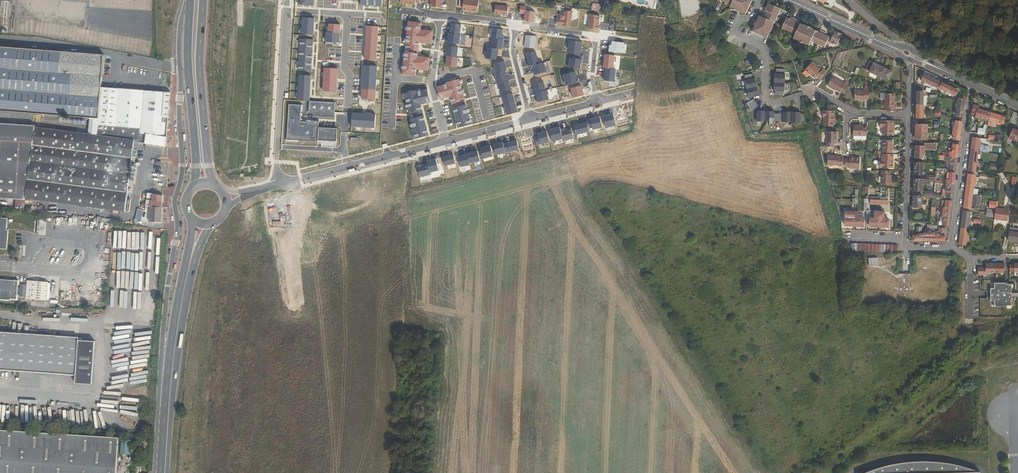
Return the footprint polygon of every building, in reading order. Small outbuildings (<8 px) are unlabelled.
[(431,7),(442,8),(443,0),(431,0),(431,7)] [(478,12),(479,0),(476,0),(460,0),(459,7),(463,8),(463,10),(478,12)] [(730,4),(729,7),(736,10),(737,8),(741,10),(740,12),(746,14),(752,0),(719,0),(730,4)] [(757,27),(755,26),(753,32),(767,38),(769,35),(773,26),(774,23),(775,23),(782,9),(768,4),(764,14),(766,15),(764,18),(760,16),(758,21),(759,22),(757,27)] [(508,7),(496,5),(495,14),(507,15),(508,13),(512,13),(512,6),(509,6),(508,7)] [(526,7),(520,6),(520,13),(525,14),(524,21),(534,22),(535,11),(525,10),(526,7)] [(572,11),(564,10),(564,15),(561,15),(561,19),(558,19),(557,25),(570,26),(572,11)] [(600,16),(590,15),(588,29),(598,30),(600,16)] [(302,34),(314,35),(315,18),(303,17),(302,34)] [(842,34),(836,31),(832,37),(826,35),(827,33),(820,30),(819,32),(812,29),(813,28),(805,25),(804,26),(797,22),(798,20),(791,17),(790,19),(787,18),(782,29),(796,34),(794,38),(800,40),(800,39),(805,41),(804,42),(810,45),(811,41),(825,47),(826,44),(829,46),(831,43),(837,45),(842,34)] [(433,31),(421,29),(422,22),(408,21),(405,44),(419,45),(419,43),(431,44),(433,31)] [(462,24),(451,23),(450,33),(460,34),(462,24)] [(340,43),(341,24),(329,24),(329,32),(327,32),(326,42),(340,43)] [(365,59),(377,60),(379,26),(367,26),(365,59)] [(493,28),(492,38),(493,38),(504,40),(504,36),(502,35),(503,29),(493,28)] [(448,43),(460,44),(461,35),(449,33),(448,43)] [(536,36),(526,35),(525,47),(535,49),(536,36)] [(504,40),(493,38),(492,48),(497,49),(502,49),(504,40)] [(313,40),(300,39),(298,71),(312,71),(313,40)] [(713,42),(712,39),(706,40),(707,44),(705,44),(708,55),(717,53),(715,42),(713,42)] [(582,42),(570,40),(568,54),(575,55),(580,55),(582,42)] [(624,43),(610,41),(608,51),(621,53),(622,48),(623,48),(624,43)] [(430,57),(418,56),(419,46),(410,45),(410,47),(406,46),(405,52),(402,75),(416,76),(416,69),(428,71),(430,57)] [(458,48),(447,46),(446,56),(447,56),(457,57),(458,48)] [(99,119),(102,88),(102,77),(58,73),(60,52),(0,47),(0,111),(27,113),(99,119)] [(492,48),(487,48),(486,58),(496,60),(497,49),(492,48)] [(58,73),(102,77),(104,55),(60,52),(58,73)] [(539,64),(536,52),(526,54),(528,59),(527,59),(529,66),(531,66),(539,64)] [(614,55),(605,54),(603,68),(606,68),(612,69),(614,55)] [(580,55),(575,55),(574,59),(570,58),(569,68),(580,69),(581,64),(582,64),(583,56),(580,55)] [(446,66),(457,67),(458,58),(457,57),(447,56),(446,66)] [(865,69),(879,76),(883,67),(878,64),(879,62),(875,60),(874,63),(869,61),(865,69)] [(504,61),(494,64),(496,74),(506,71),(507,71),(504,61)] [(539,64),(531,66),(532,70),(534,69),(535,75),(546,72),(544,62),(539,64)] [(816,76),(820,79),(827,71),(823,68),(822,70),(812,62),(805,69),(815,78),(816,76)] [(378,66),(364,65),(362,99),(370,99),(370,101),(376,102),(378,66)] [(883,67),(879,76),(889,80),(894,69),(890,67),(889,70),(883,67)] [(324,68),(323,91),(337,92),(339,69),(324,68)] [(612,69),(606,68),(604,81),(614,82),(616,70),(612,69)] [(499,83),(510,80),(509,77),(508,77),(506,71),(496,74),(499,83)] [(577,79),(575,72),(563,75),(565,86),(579,82),(579,79),(577,79)] [(776,73),(775,81),(785,82),(786,73),(784,73),(776,73)] [(312,76),(300,75),(298,100),(310,101),(312,76)] [(940,82),(924,75),(922,80),(923,81),(922,82),(925,83),(925,82),(937,87),(940,82)] [(747,79),(746,79),(748,88),(758,85),(756,77),(754,77),(747,79)] [(840,91),(844,94),(848,86),(844,84),(844,83),(833,77),(827,86),(833,89),(834,88),(840,92),(840,91)] [(465,99),(459,79),(446,83),(447,84),(437,87),(441,100),(450,97),(453,108),(462,105),(460,100),(465,99)] [(510,80),(499,83),(502,96),(512,93),(513,93),(512,90),(511,86),(511,85),(510,80)] [(785,82),(775,81),(775,90),(783,90),(785,90),(785,82)] [(543,82),(533,84),(535,93),(536,93),(546,91),(543,82)] [(940,88),(940,89),(952,94),(951,96),(953,96),(954,95),(955,96),(958,90),(942,83),(940,88)] [(758,85),(748,88),(750,96),(760,94),(758,85)] [(582,89),(582,86),(572,88),(574,98),(584,95),(583,92),(582,89)] [(166,138),(170,93),(127,90),(102,88),(99,119),(98,127),(140,130),(140,134),(166,138)] [(427,89),(418,92),(417,90),(404,94),(409,113),(423,110),(421,105),(431,102),(427,89)] [(546,91),(536,93),(537,98),(537,99),(538,103),(549,100),(546,90),(546,91)] [(864,100),(868,100),(869,92),(855,91),(855,101),(864,101),(864,100)] [(916,105),(923,105),(923,96),(925,96),(925,93),(923,93),(923,92),(917,92),(916,105)] [(515,103),(512,93),(502,96),(505,106),(515,103)] [(887,111),(895,111),(895,107),(894,107),(895,94),(887,93),(885,93),(885,106),(887,106),(887,111)] [(965,99),(959,98),(958,103),(957,103),(956,105),(958,105),(957,109),(956,109),(956,112),(957,112),(956,117),(962,118),(965,99)] [(755,99),(748,102),(752,110),(759,107),(755,99)] [(335,102),(309,101),(309,112),(334,113),(335,102)] [(505,106),(507,115),(518,113),(515,103),(505,106)] [(300,105),(289,104),(287,139),(317,141),(317,140),(335,141),(336,129),(318,128),(319,121),(306,120),(306,122),(299,122),(300,105)] [(458,128),(472,125),(466,105),(453,108),(458,128)] [(989,121),(991,113),(980,110),(981,107),(974,105),(972,115),(976,116),(975,118),(980,119),(980,118),(989,121)] [(416,139),(429,135),(422,110),(413,112),(414,114),(410,115),(411,119),(410,119),(416,139)] [(757,110),(757,120),(766,120),(766,110),(757,110)] [(766,110),(766,120),(774,121),(775,113),(775,110),(766,110)] [(823,126),(833,127),(834,111),(823,110),(822,117),(823,117),(823,126)] [(782,121),(791,121),(791,111),(783,111),(783,113),(782,121)] [(791,111),(791,121),(800,122),(800,121),(800,113),(800,111),(791,111)] [(625,113),(614,116),(616,125),(628,122),(625,113)] [(782,121),(783,113),(775,113),(774,121),(782,121)] [(1004,117),(991,113),(989,121),(997,124),(998,125),(1002,126),(1004,117)] [(375,129),(376,115),(352,114),(351,128),(375,129)] [(616,125),(614,116),(613,114),(603,116),(606,128),(616,125)] [(600,117),(587,120),(587,122),(589,129),(593,128),(593,130),(603,127),(600,117)] [(893,130),(893,121),(880,121),(880,128),(882,128),(882,134),(894,135),(894,131),(893,130)] [(954,139),(959,140),(960,138),(962,122),(956,121),(955,126),(954,126),(953,129),(955,129),(954,132),(953,132),(953,135),(954,135),(954,139)] [(589,129),(587,122),(574,126),(576,135),(589,131),(589,129)] [(0,125),(0,198),(25,200),(26,199),(63,204),(125,212),(134,142),(165,147),(166,138),(140,134),(140,130),(98,127),(97,136),(84,134),(35,128),(35,127),(25,126),(0,125)] [(867,136),(867,127),(863,127),(863,126),(853,125),(853,136),(853,139),(854,140),(859,140),(860,139),(861,136),(867,136)] [(915,132),(927,133),(927,125),(916,125),(915,132)] [(984,135),(987,126),(984,126),(983,129),(979,128),(978,134),(984,135)] [(561,129),(560,127),(550,130),(553,142),(563,139),(561,129)] [(564,128),(561,129),(563,139),(564,141),(574,139),(571,128),(565,130),(564,128)] [(1013,129),(1009,139),(1017,142),(1017,131),(1013,129)] [(826,147),(834,147),(834,143),(836,143),(836,132),(826,131),(826,147)] [(550,142),(547,132),(538,134),(538,137),(534,138),(536,146),(550,142)] [(927,140),(927,133),(915,132),(915,140),(927,140)] [(534,147),(531,138),(528,139),(527,138),(521,140),(523,150),(534,147)] [(980,139),(973,138),(971,151),(978,152),(978,151),(986,152),(987,150),(988,150),(989,146),(983,146),(983,145),(979,145),(980,139)] [(517,141),(507,143),(509,151),(510,152),(519,149),(517,141)] [(883,141),(882,154),(891,155),(892,151),(892,150),(893,141),(883,141)] [(503,142),(493,144),(496,154),(509,151),(507,143),(504,144),(503,142)] [(921,146),(922,142),(915,142),(915,158),(923,158),(923,156),(924,156),(924,146),(921,146)] [(947,156),(957,158),(959,145),(953,144),(952,152),(948,152),(947,156)] [(490,145),(480,148),(483,159),(493,156),(490,145)] [(480,161),(478,151),(468,154),(470,164),(480,161)] [(969,163),(978,164),(978,161),(977,161),(978,152),(971,151),(969,163)] [(453,154),(443,157),(445,166),(456,164),(453,154)] [(470,165),(467,154),(463,155),(458,157),(461,167),(470,165)] [(893,168),(893,155),(891,155),(882,154),(882,161),(880,161),(880,168),(893,168)] [(838,156),(827,156),(827,165),(837,165),(837,166),(842,166),(842,157),(838,157),(838,156)] [(950,169),(956,170),(957,158),(947,156),(947,158),(944,157),(943,163),(950,164),(950,169)] [(849,159),(845,158),(845,167),(849,168),(859,169),(859,158),(849,158),(849,159)] [(439,171),(436,159),(427,161),(430,173),(439,171)] [(924,163),(914,163),(914,175),(922,175),(922,172),(924,172),(924,163)] [(977,167),(978,164),(969,163),(968,171),(975,172),(976,167),(977,167)] [(420,178),(430,175),(427,164),(421,165),(421,164),(417,166),(420,178)] [(890,176),(890,171),(881,171),(881,185),(891,185),(891,176),(890,176)] [(944,185),(954,186),(955,173),(950,173),(949,181),(940,180),(939,184),(944,185)] [(974,182),(975,177),(975,175),(968,174),(966,188),(973,188),(973,187),(975,187),(976,182),(974,182)] [(929,180),(926,180),(914,179),(913,191),(921,191),(922,189),(923,184),(929,185),(929,180)] [(946,198),(952,198),(954,186),(944,185),(943,190),(947,190),(946,198)] [(972,198),(973,188),(966,188),(964,208),(971,209),(971,203),(973,203),(973,198),(972,198)] [(162,195),(149,193),(146,205),(145,210),(150,210),(149,222),(160,223),(161,201),(162,195)] [(922,205),(922,196),(913,196),(912,207),(921,208),(921,205),(922,205)] [(940,213),(950,214),(952,202),(945,201),(944,208),(941,208),(940,213)] [(995,210),(995,214),(994,218),(994,219),(1007,221),(1009,210),(995,208),(995,210)] [(869,227),(879,227),(879,211),(874,211),(874,218),(869,218),(869,227)] [(879,211),(879,227),(888,228),(889,219),(884,218),(885,212),(879,211)] [(845,226),(854,226),(854,214),(855,212),(845,212),(845,226)] [(961,228),(968,229),(969,223),(970,224),(971,219),(969,219),(970,212),(963,212),(961,228)] [(942,226),(948,226),(950,214),(940,213),(940,218),(943,218),(942,226)] [(854,214),(854,226),(863,227),(864,218),(859,218),(859,214),(854,214)] [(913,236),(913,241),(929,241),(929,231),(928,231),(927,233),(924,233),(924,234),(921,234),(922,227),(917,227),(916,234),(914,234),(914,236),(913,236)] [(929,231),(929,241),(945,241),(945,236),(944,236),(944,235),(943,235),(943,229),(939,228),(938,235),(934,235),(934,233),(930,233),(930,231),(929,231)] [(961,228),(959,245),(966,246),(967,240),(968,240),(969,235),(967,235),(968,229),(961,228)] [(985,267),(977,267),(977,275),(985,275),(985,273),(1004,273),(1004,263),(985,263),(985,267)] [(1009,265),(1009,271),(1012,271),(1012,273),(1017,273),(1017,263),(1012,263),(1012,265),(1009,265)] [(10,301),(10,300),(16,300),(18,281),(12,281),(12,279),(4,279),(4,280),(0,280),(0,300),(10,301)] [(48,283),(27,281),(26,299),(47,301),(48,283)] [(1005,283),(993,283),(993,288),(989,288),(989,301),(993,301),(993,307),(1005,307),(1005,305),(1010,305),(1010,284),(1005,284),(1005,283)] [(65,383),(68,341),(52,340),(52,337),(3,334),(3,340),(0,340),(0,374),(0,371),(50,374),(49,382),(65,383)] [(116,440),(0,434),(0,472),(114,472),(116,440)] [(973,472),(966,471),(959,468),(950,466),(939,464),(935,463),(927,463),(917,462),(907,463),(896,464),(888,465),(880,467),(871,470),(863,472),(973,472)]
